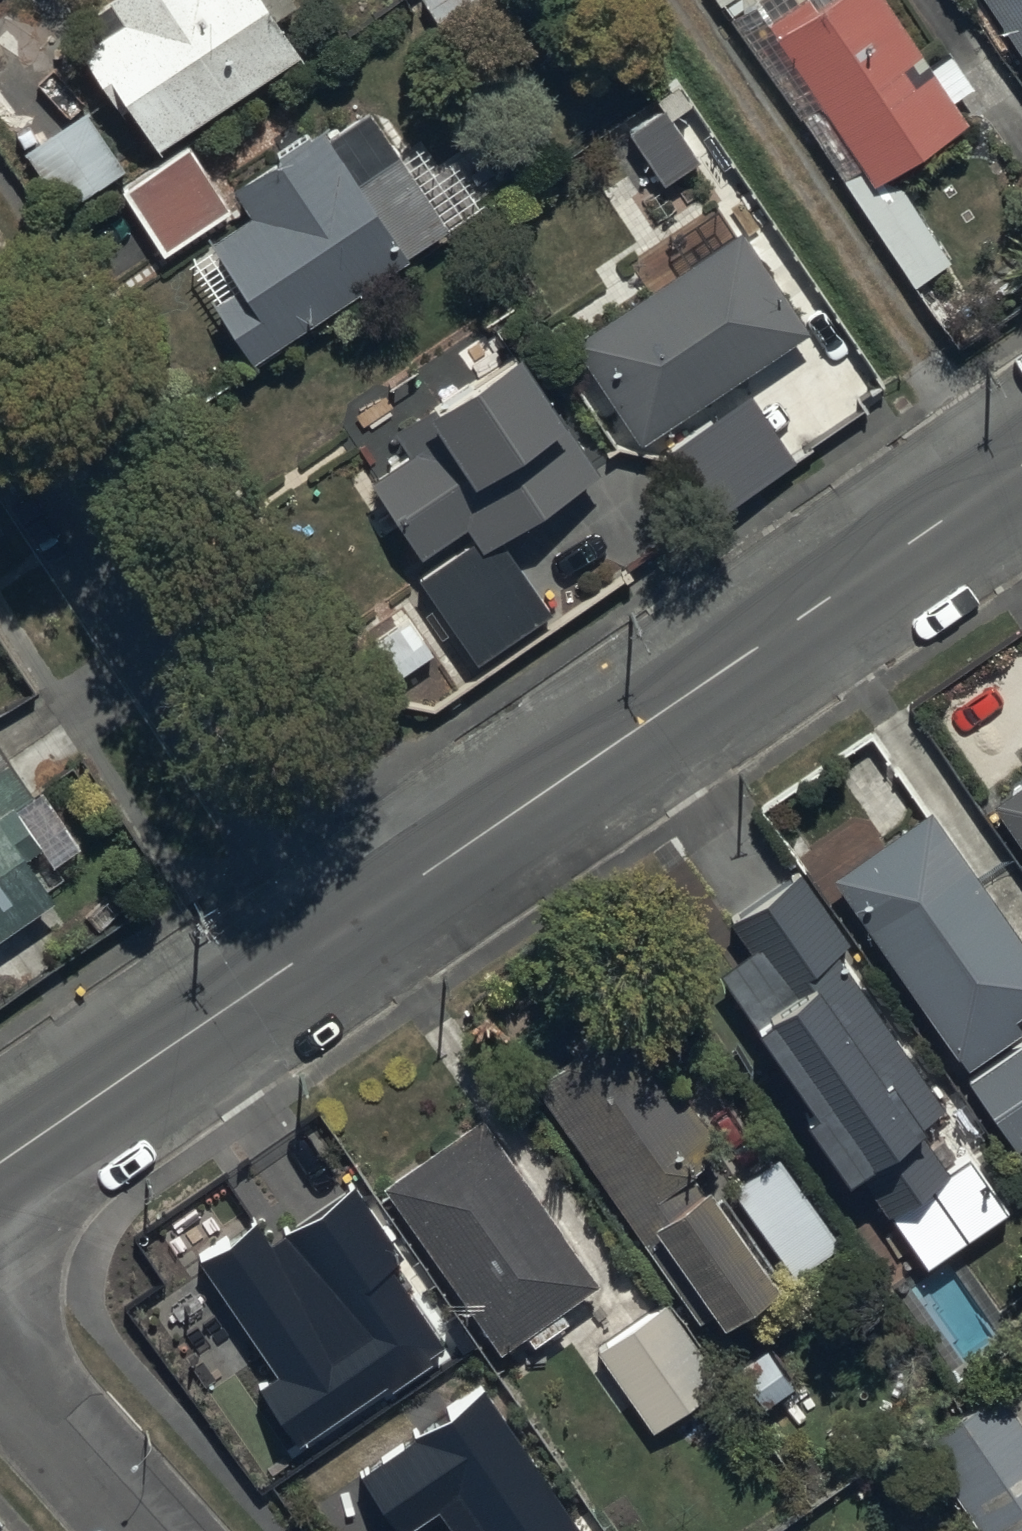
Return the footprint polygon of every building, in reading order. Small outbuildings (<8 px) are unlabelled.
[(113,16),(87,33),(152,132),(286,44),(257,0),(102,0),(113,16)] [(482,0),(425,0),(451,40),(491,14),(482,0)] [(873,185),(966,125),(885,0),(823,0),(773,32),(873,185)] [(1021,55),(1021,0),(986,0),(1021,55)] [(87,106),(23,149),(62,208),(127,166),(87,106)] [(698,158),(662,106),(627,129),(633,137),(663,182),(698,158)] [(376,129),(337,155),(313,121),(227,181),(250,215),(186,259),(250,352),(440,222),(376,129)] [(228,208),(185,143),(121,185),(164,251),(228,208)] [(734,228),(574,331),(636,426),(796,323),(734,228)] [(410,459),(371,486),(422,562),(469,530),(479,545),(420,585),(477,669),(553,617),(504,545),(603,478),(522,359),(399,442),(410,459)] [(1021,848),(1021,788),(993,808),(1021,848)] [(836,880),(965,1059),(1021,1018),(1021,943),(929,813),(836,880)] [(61,912),(0,821),(0,953),(61,912)] [(730,921),(754,955),(721,978),(858,1168),(887,1209),(931,1270),(1012,1212),(968,1151),(945,1167),(916,1127),(945,1106),(836,955),(852,944),(800,871),(730,921)] [(764,1273),(692,1173),(725,1149),(629,1015),(532,1084),(629,1218),(701,1318),(711,1311),(724,1328),(776,1291),(764,1273)] [(972,1086),(1018,1151),(1021,1149),(1021,1051),(972,1086)] [(383,1190),(501,1354),(599,1284),(481,1120),(383,1190)] [(734,1189),(798,1278),(844,1245),(780,1157),(734,1189)] [(321,1436),(443,1349),(387,1270),(407,1255),(356,1185),(336,1199),(273,1244),(253,1217),(193,1259),(213,1287),(279,1378),(258,1394),(300,1452),(321,1436)] [(666,1301),(599,1349),(661,1435),(728,1387),(666,1301)] [(730,1374),(762,1418),(797,1393),(766,1349),(730,1374)] [(480,1388),(406,1441),(357,1476),(396,1530),(409,1530),(450,1502),(471,1530),(583,1530),(480,1388)] [(997,1393),(920,1449),(979,1530),(1021,1530),(1021,1428),(997,1393)]
